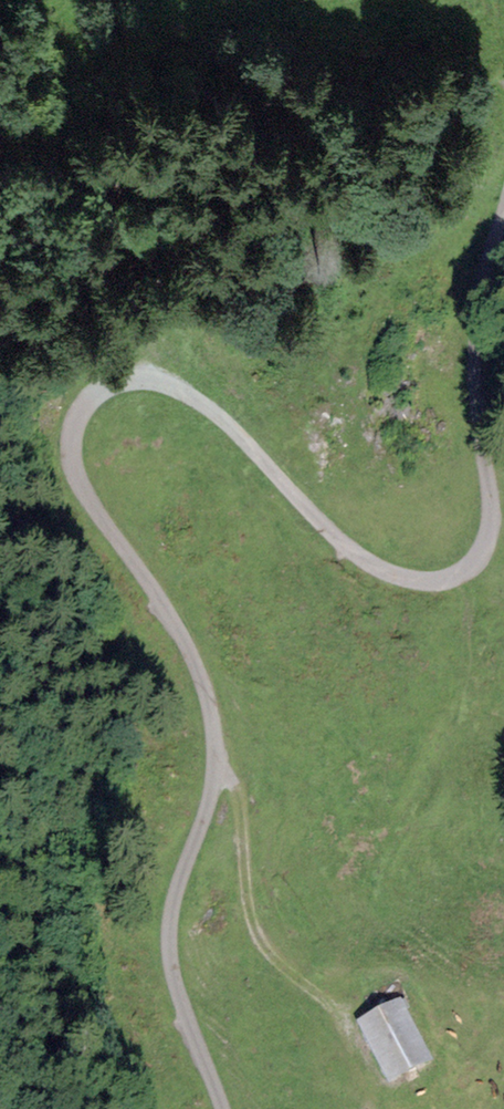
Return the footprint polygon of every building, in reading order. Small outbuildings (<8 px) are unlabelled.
[(440,1062),(404,998),(361,1022),(396,1086),(440,1062)]
